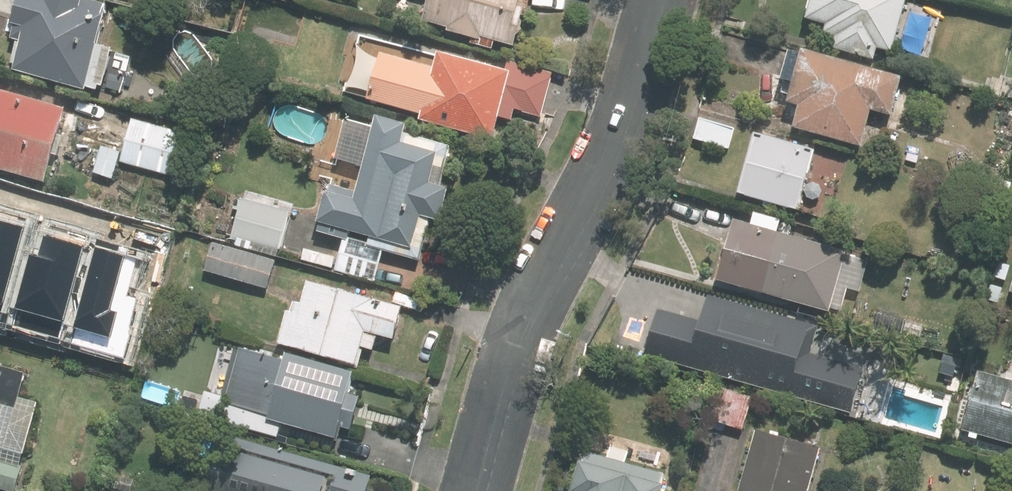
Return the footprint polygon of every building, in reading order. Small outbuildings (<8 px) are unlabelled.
[(84,0),(22,0),(2,73),(81,95),(105,6),(84,0)] [(418,24),(511,49),(524,0),(425,0),(418,24)] [(831,36),(827,50),(871,62),(874,48),(889,52),(903,0),(807,0),(800,27),(831,36)] [(788,92),(784,105),(794,107),(787,130),(859,150),(868,114),(887,119),(898,79),(798,52),(787,92),(788,92)] [(507,63),(503,75),(437,58),(433,72),(374,56),(362,102),(420,118),(418,125),(490,144),(496,121),(511,125),(514,112),(541,119),(553,76),(507,63)] [(44,186),(64,111),(0,94),(0,174),(44,186)] [(735,131),(698,121),(692,140),(730,150),(735,131)] [(186,137),(131,122),(119,166),(174,181),(186,137)] [(373,132),(345,124),(335,162),(363,170),(356,197),(326,188),(314,233),(344,241),(344,242),(419,262),(451,144),(376,123),(373,132)] [(813,154),(749,137),(733,196),(797,213),(813,154)] [(112,181),(119,153),(100,148),(93,176),(112,181)] [(231,240),(281,253),(291,216),(241,202),(231,240)] [(26,225),(0,218),(0,317),(26,225)] [(843,254),(729,223),(712,283),(827,315),(843,254)] [(60,338),(87,242),(46,231),(37,263),(28,260),(10,325),(60,338)] [(119,352),(147,254),(98,240),(69,337),(119,352)] [(332,272),(375,283),(382,255),(340,244),(332,272)] [(273,264),(211,247),(203,275),(266,292),(273,264)] [(354,370),(363,337),(390,344),(398,313),(372,306),(372,305),(296,284),(278,350),(354,370)] [(815,327),(706,298),(699,324),(655,312),(643,355),(851,412),(863,369),(808,354),(815,327)] [(225,413),(339,444),(356,382),(242,352),(225,413)] [(974,373),(958,433),(1011,448),(1011,383),(974,373)] [(20,463),(41,387),(0,376),(0,457),(20,463)] [(752,398),(719,389),(710,423),(743,432),(752,398)] [(818,450),(753,433),(737,490),(807,490),(818,450)] [(371,479),(219,438),(215,455),(212,455),(202,490),(367,490),(371,479)] [(664,477),(581,454),(571,490),(660,490),(664,477)] [(1,490),(16,490),(22,469),(0,463),(0,490),(1,490)]
